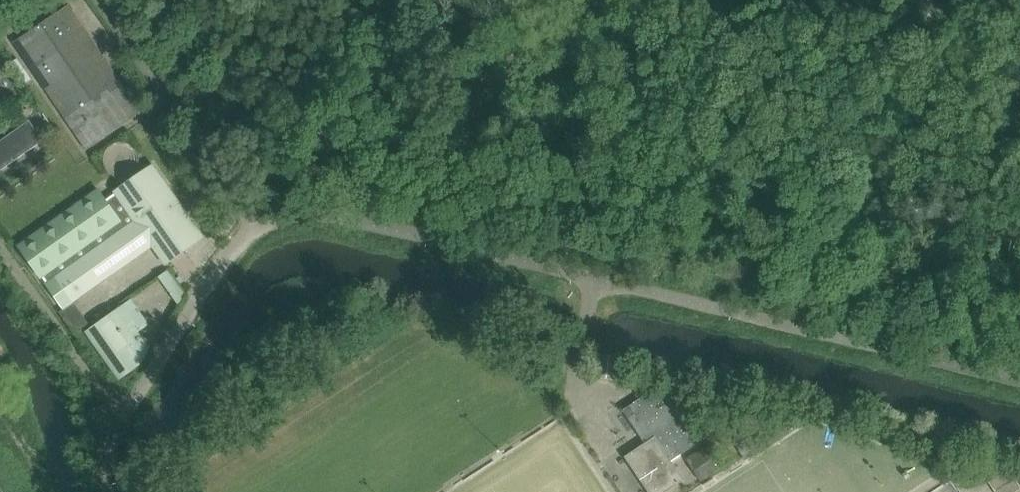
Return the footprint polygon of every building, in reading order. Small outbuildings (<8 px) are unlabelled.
[(73,158),(87,150),(141,114),(68,5),(65,0),(38,0),(0,25),(0,50),(73,158)] [(0,142),(0,172),(43,141),(29,121),(0,142)] [(153,165),(114,192),(116,196),(153,247),(155,250),(193,223),(153,165)] [(153,247),(116,196),(107,202),(98,190),(18,247),(41,279),(44,277),(48,283),(45,285),(63,310),(153,247)] [(138,344),(143,340),(121,308),(120,307),(97,324),(85,332),(119,381),(120,380),(132,372),(121,356),(138,344)] [(623,411),(637,431),(639,435),(645,443),(624,457),(625,457),(636,474),(648,491),(667,491),(684,480),(676,468),(671,461),(701,441),(663,384),(631,405),(623,411)] [(734,442),(741,455),(743,457),(746,461),(755,455),(743,436),(734,442)] [(706,448),(687,461),(700,480),(701,481),(726,464),(713,444),(706,448)] [(982,472),(995,491),(1017,491),(1019,490),(1019,487),(1002,459),(982,472)]
